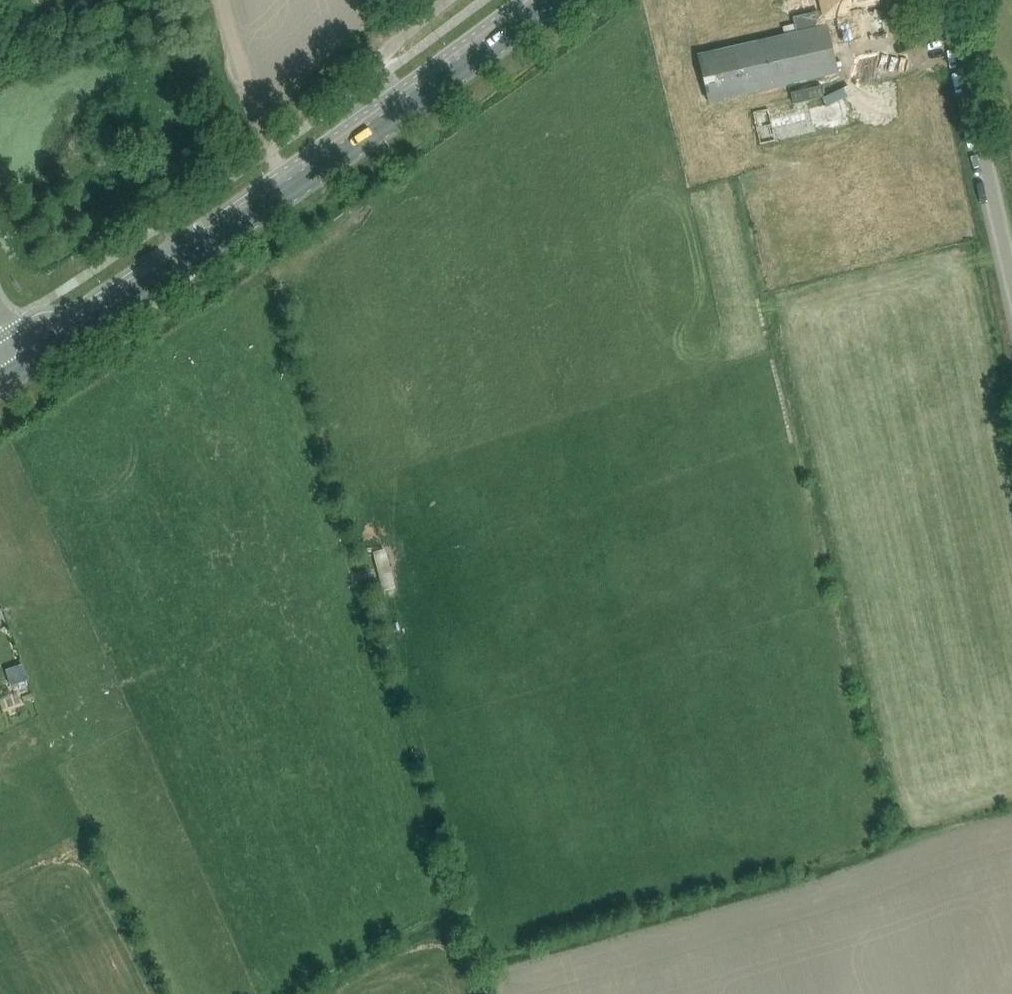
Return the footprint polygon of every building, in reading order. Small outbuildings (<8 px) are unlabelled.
[(823,11),(793,18),(797,33),(698,56),(709,102),(747,93),(838,72),(825,16),(867,6),(867,4),(882,0),(821,0),(823,11)] [(756,143),(848,126),(841,91),(750,108),(754,125),(752,125),(756,143)]
